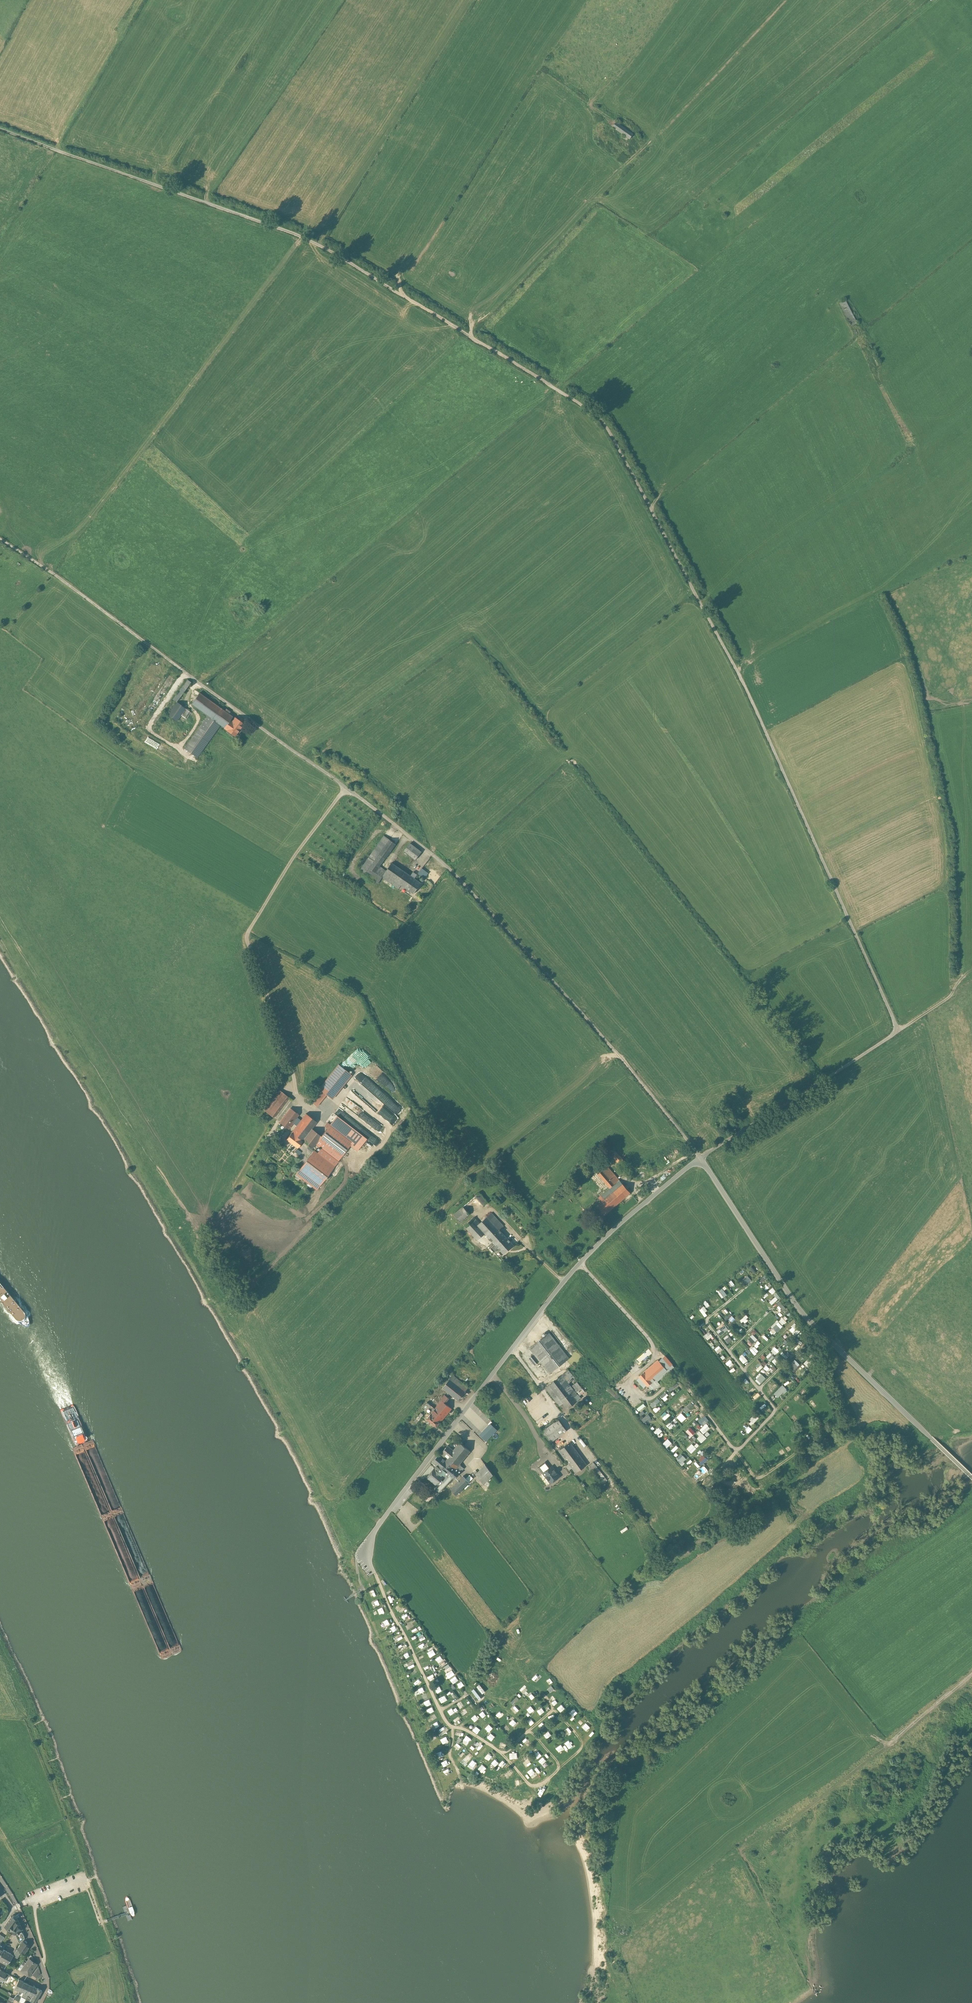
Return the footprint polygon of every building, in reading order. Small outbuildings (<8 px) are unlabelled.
[(635,134),(618,122),(614,127),(632,140),(635,134)] [(846,300),(840,303),(852,326),(858,323),(846,300)] [(193,683),(189,680),(174,699),(178,702),(193,683)] [(222,727),(228,730),(236,719),(199,693),(191,704),(208,716),(184,748),(197,757),(220,725),(222,727)] [(191,711),(177,703),(169,716),(178,722),(182,716),(186,718),(191,711)] [(236,719),(228,730),(235,736),(243,724),(236,719)] [(382,877),(386,871),(380,866),(385,858),(386,859),(396,844),(384,836),(360,870),(378,883),(382,878),(382,877)] [(422,852),(410,843),(404,851),(415,860),(422,852)] [(382,877),(382,878),(399,889),(401,885),(403,887),(411,876),(392,863),(386,871),(382,877)] [(422,868),(418,874),(425,879),(429,873),(422,868)] [(411,876),(403,887),(414,894),(421,883),(415,879),(411,876)] [(353,1076),(340,1065),(320,1090),(333,1099),(353,1076)] [(351,1089),(378,1113),(381,1110),(379,1109),(382,1106),(369,1095),(371,1092),(365,1088),(357,1082),(351,1089)] [(292,1100),(280,1090),(265,1110),(277,1119),(292,1100)] [(301,1116),(292,1109),(280,1123),(293,1133),(290,1137),(296,1142),(300,1144),(304,1147),(311,1150),(317,1143),(322,1148),(317,1153),(313,1150),(294,1174),(316,1190),(354,1142),(329,1123),(326,1127),(328,1128),(321,1137),(312,1131),(319,1123),(307,1114),(303,1120),(299,1118),(301,1116)] [(362,1117),(365,1122),(371,1118),(367,1113),(362,1117)] [(287,1135),(282,1141),(296,1150),(300,1144),(296,1142),(287,1135)] [(616,1151),(612,1155),(620,1164),(624,1160),(616,1151)] [(597,1174),(608,1188),(590,1202),(601,1217),(620,1202),(623,1205),(633,1197),(607,1165),(597,1174)] [(480,1193),(476,1196),(484,1205),(488,1202),(480,1193)] [(469,1214),(463,1207),(454,1214),(460,1222),(469,1214)] [(475,1218),(465,1227),(477,1241),(484,1234),(494,1245),(490,1248),(494,1252),(498,1249),(500,1251),(499,1252),(502,1256),(514,1245),(500,1229),(503,1226),(491,1213),(480,1223),(475,1218)] [(723,1288),(718,1291),(721,1298),(726,1295),(723,1288)] [(705,1312),(707,1310),(704,1306),(699,1309),(704,1317),(707,1315),(705,1312)] [(775,1335),(783,1326),(778,1322),(770,1331),(775,1335)] [(532,1346),(551,1371),(571,1356),(551,1331),(532,1346)] [(706,1340),(712,1336),(709,1331),(703,1334),(706,1340)] [(728,1334),(723,1337),(726,1343),(732,1340),(728,1334)] [(747,1338),(749,1341),(747,1343),(750,1346),(757,1339),(752,1334),(747,1338)] [(718,1345),(714,1349),(717,1353),(722,1349),(718,1345)] [(749,1350),(754,1355),(758,1351),(753,1346),(749,1350)] [(747,1360),(744,1356),(747,1353),(745,1351),(738,1357),(743,1364),(747,1360)] [(765,1356),(769,1360),(773,1356),(770,1352),(765,1356)] [(674,1365),(665,1354),(640,1375),(643,1378),(640,1381),(644,1386),(647,1383),(648,1384),(650,1383),(653,1387),(660,1381),(658,1379),(674,1365)] [(794,1359),(787,1365),(793,1371),(800,1365),(794,1359)] [(759,1362),(754,1367),(757,1371),(762,1366),(759,1362)] [(576,1376),(570,1368),(548,1384),(562,1404),(565,1402),(569,1407),(583,1396),(579,1391),(584,1387),(579,1380),(574,1384),(571,1380),(576,1376)] [(455,1373),(445,1385),(461,1398),(471,1386),(455,1373)] [(761,1373),(755,1380),(759,1384),(765,1378),(761,1373)] [(671,1390),(678,1384),(675,1381),(668,1388),(671,1390)] [(782,1385),(773,1392),(777,1397),(786,1390),(782,1385)] [(434,1408),(426,1402),(421,1408),(429,1414),(426,1418),(436,1426),(452,1408),(445,1402),(448,1398),(443,1394),(439,1399),(441,1400),(434,1408)] [(656,1397),(649,1404),(652,1407),(660,1400),(656,1397)] [(690,1402),(683,1408),(686,1411),(692,1405),(690,1402)] [(638,1411),(645,1406),(643,1403),(636,1408),(638,1411)] [(676,1416),(681,1422),(686,1418),(681,1412),(676,1416)] [(748,1423),(751,1425),(759,1417),(754,1412),(749,1419),(750,1420),(748,1423)] [(640,1419),(645,1425),(652,1419),(647,1413),(640,1419)] [(703,1415),(697,1421),(701,1426),(708,1420),(703,1415)] [(569,1428),(560,1417),(545,1428),(553,1440),(569,1428)] [(500,1421),(496,1418),(487,1427),(491,1430),(500,1421)] [(703,1434),(709,1427),(705,1423),(699,1429),(703,1434)] [(653,1431),(657,1435),(662,1430),(658,1426),(653,1431)] [(690,1426),(685,1431),(690,1436),(695,1432),(690,1426)] [(699,1435),(697,1438),(701,1442),(706,1438),(699,1430),(696,1432),(699,1435)] [(683,1444),(688,1440),(683,1435),(679,1439),(683,1444)] [(667,1438),(662,1443),(666,1448),(671,1443),(667,1438)] [(570,1441),(558,1449),(568,1462),(566,1464),(569,1469),(572,1467),(576,1472),(587,1464),(570,1441)] [(470,1451),(460,1442),(453,1450),(448,1445),(440,1455),(439,1454),(433,1462),(434,1463),(424,1476),(441,1490),(451,1477),(454,1479),(464,1468),(460,1465),(470,1451)] [(691,1453),(696,1448),(691,1443),(686,1448),(691,1453)] [(669,1450),(671,1453),(678,1447),(676,1445),(669,1450)] [(681,1465),(684,1463),(683,1461),(686,1459),(681,1453),(675,1458),(681,1465)] [(598,1464),(595,1460),(588,1465),(591,1470),(598,1464)] [(558,1476),(546,1461),(537,1468),(549,1483),(558,1476)] [(486,1465),(476,1474),(484,1484),(494,1475),(486,1465)] [(699,1473),(700,1472),(697,1469),(692,1476),(697,1480),(701,1475),(699,1473)] [(464,1476),(451,1489),(457,1496),(470,1482),(464,1476)] [(383,1627),(390,1624),(387,1618),(381,1622),(383,1627)] [(428,1651),(431,1656),(436,1652),(433,1647),(428,1651)] [(440,1654),(435,1657),(440,1665),(445,1662),(440,1654)] [(443,1666),(446,1672),(452,1669),(448,1663),(443,1666)] [(479,1684),(477,1686),(482,1693),(485,1691),(479,1684)] [(424,1686),(414,1690),(416,1694),(425,1691),(424,1686)] [(474,1688),(472,1690),(479,1700),(481,1698),(474,1688)] [(441,1702),(447,1699),(444,1694),(438,1697),(441,1702)] [(467,1706),(460,1710),(463,1715),(470,1711),(467,1706)] [(500,1710),(495,1714),(499,1719),(504,1715),(500,1710)] [(586,1730),(590,1727),(586,1722),(582,1726),(586,1730)] [(488,1731),(493,1728),(489,1723),(484,1727),(488,1731)] [(466,1734),(461,1741),(466,1745),(471,1737),(466,1734)] [(442,1743),(448,1740),(446,1735),(440,1738),(442,1743)] [(558,1752),(564,1748),(560,1743),(555,1747),(558,1752)] [(469,1753),(463,1758),(467,1763),(472,1758),(469,1753)] [(482,1763),(477,1768),(481,1772),(486,1767),(482,1763)] [(525,1769),(530,1776),(534,1772),(530,1766),(525,1769)] [(15,1915),(13,1915),(12,1916),(11,1916),(4,1926),(16,1934),(19,1931),(23,1929),(17,1917),(16,1917),(15,1915)] [(29,1942),(23,1929),(19,1931),(23,1940),(23,1941),(24,1940),(25,1940),(27,1941),(27,1942),(26,1943),(27,1944),(28,1942),(29,1942)] [(23,1941),(17,1948),(19,1950),(24,1953),(26,1950),(28,1948),(29,1945),(27,1944),(26,1943),(27,1942),(27,1941),(25,1940),(24,1940),(23,1941)] [(3,1949),(0,1954),(0,1961),(7,1964),(13,1955),(12,1954),(3,1949)] [(24,1966),(21,1970),(28,1975),(30,1972),(31,1972),(37,1964),(33,1962),(34,1960),(30,1957),(27,1961),(24,1966)] [(39,1967),(32,1975),(37,1978),(41,1974),(39,1967)] [(24,1982),(19,1979),(14,1988),(19,1991),(20,1990),(24,1982)] [(24,1982),(20,1990),(22,1991),(24,1992),(28,1984),(24,1982)] [(28,1984),(24,1992),(28,1994),(33,1986),(28,1984)] [(28,1994),(28,1995),(32,1997),(37,1988),(33,1986),(28,1994)] [(31,1998),(30,2000),(35,2002),(42,1990),(37,1988),(32,1997),(31,1998)]
